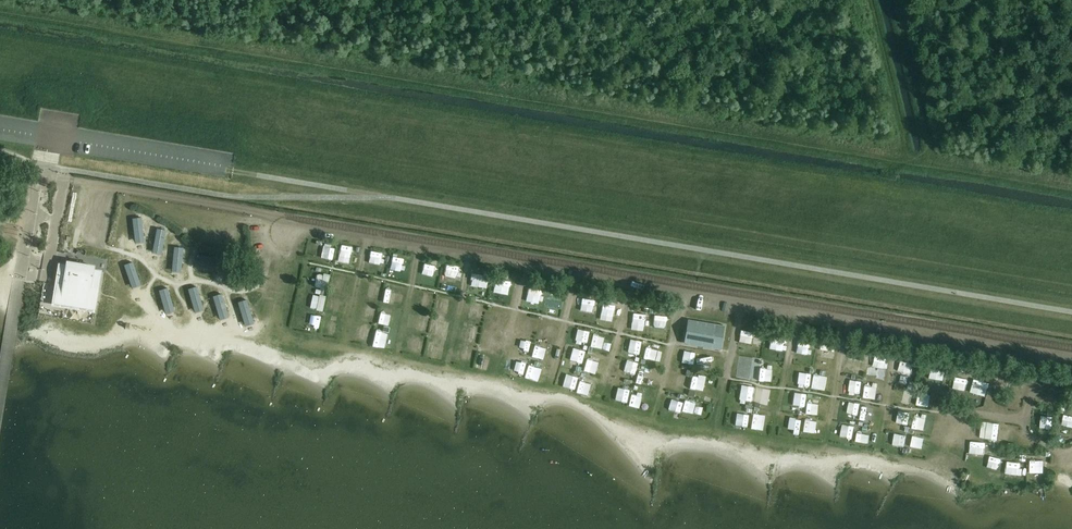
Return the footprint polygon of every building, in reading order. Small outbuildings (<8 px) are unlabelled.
[(141,218),(132,219),(134,237),(143,236),(141,218)] [(156,229),(153,247),(162,249),(165,231),(156,229)] [(243,236),(242,256),(250,256),(251,237),(243,236)] [(172,266),(181,266),(183,248),(174,247),(172,266)] [(337,247),(334,259),(348,263),(352,250),(337,247)] [(369,250),(366,264),(381,268),(384,254),(369,250)] [(398,269),(401,258),(387,254),(384,266),(398,269)] [(195,266),(217,269),(219,259),(196,256),(195,266)] [(94,267),(66,262),(65,269),(58,268),(56,280),(57,280),(56,285),(55,285),(55,287),(56,287),(55,294),(69,297),(69,299),(70,299),(69,306),(87,309),(88,302),(89,302),(90,300),(95,301),(96,294),(97,294),(97,292),(97,287),(98,287),(100,276),(99,276),(100,271),(94,270),(94,267)] [(132,262),(124,265),(130,283),(138,280),(132,262)] [(338,269),(325,267),(323,283),(335,284),(338,269)] [(452,282),(461,283),(462,277),(453,275),(452,282)] [(311,307),(323,311),(331,291),(319,286),(311,307)] [(188,289),(193,307),(201,304),(197,287),(188,289)] [(163,308),(172,306),(167,288),(159,291),(163,308)] [(221,294),(213,296),(218,314),(226,312),(221,294)] [(246,300),(238,302),(243,320),(252,317),(246,300)] [(724,316),(731,318),(735,305),(729,303),(724,316)] [(302,328),(314,333),(319,321),(307,317),(302,328)] [(636,335),(650,335),(650,319),(637,319),(636,335)] [(654,332),(669,335),(671,324),(656,320),(654,332)] [(688,324),(684,347),(718,353),(722,330),(688,324)] [(300,331),(296,346),(309,350),(313,335),(300,331)] [(497,352),(498,338),(485,337),(484,352),(497,352)] [(645,361),(648,348),(636,345),(633,358),(645,361)] [(317,354),(315,367),(330,370),(333,356),(317,354)] [(341,358),(341,370),(352,370),(352,358),(341,358)] [(298,375),(302,363),(289,359),(286,372),(298,375)] [(480,360),(478,373),(484,374),(487,361),(480,360)] [(864,365),(863,376),(874,378),(875,366),(864,365)] [(636,366),(634,379),(641,381),(643,367),(636,366)] [(531,370),(530,383),(543,385),(545,372),(531,370)] [(429,383),(430,376),(415,374),(414,381),(429,383)] [(579,375),(578,381),(569,379),(567,392),(580,395),(584,376),(579,375)] [(938,376),(938,385),(952,386),(952,376),(938,376)] [(448,391),(449,379),(433,377),(432,389),(448,391)] [(971,395),(976,384),(968,381),(963,392),(971,395)] [(857,385),(857,399),(871,399),(871,385),(857,385)] [(994,402),(998,390),(983,385),(979,397),(994,402)] [(758,408),(761,393),(754,392),(751,407),(758,408)] [(987,410),(991,403),(983,399),(980,406),(987,410)] [(633,410),(639,412),(642,401),(636,400),(633,410)] [(811,416),(821,417),(823,405),(813,404),(811,416)] [(867,423),(869,408),(856,406),(854,422),(867,423)] [(882,427),(883,414),(871,412),(869,425),(882,427)] [(909,415),(906,427),(916,430),(919,418),(909,415)] [(1049,420),(1048,432),(1061,434),(1062,421),(1049,420)] [(808,425),(808,438),(819,438),(820,425),(808,425)] [(991,426),(991,439),(1004,439),(1004,426),(991,426)] [(853,429),(850,440),(863,443),(866,432),(853,429)] [(868,434),(866,442),(875,445),(877,436),(868,434)] [(902,450),(915,452),(916,440),(903,439),(902,450)] [(928,458),(929,442),(919,441),(917,457),(928,458)] [(992,459),(993,447),(978,446),(978,458),(992,459)] [(994,470),(1007,475),(1011,463),(998,458),(994,470)] [(900,461),(899,472),(911,474),(912,463),(900,461)] [(1038,478),(1052,478),(1053,466),(1038,465),(1038,478)] [(883,478),(884,466),(873,466),(872,478),(883,478)] [(1015,466),(1015,478),(1028,478),(1028,466),(1015,466)] [(1023,484),(1020,477),(1012,481),(1015,488),(1023,484)]
